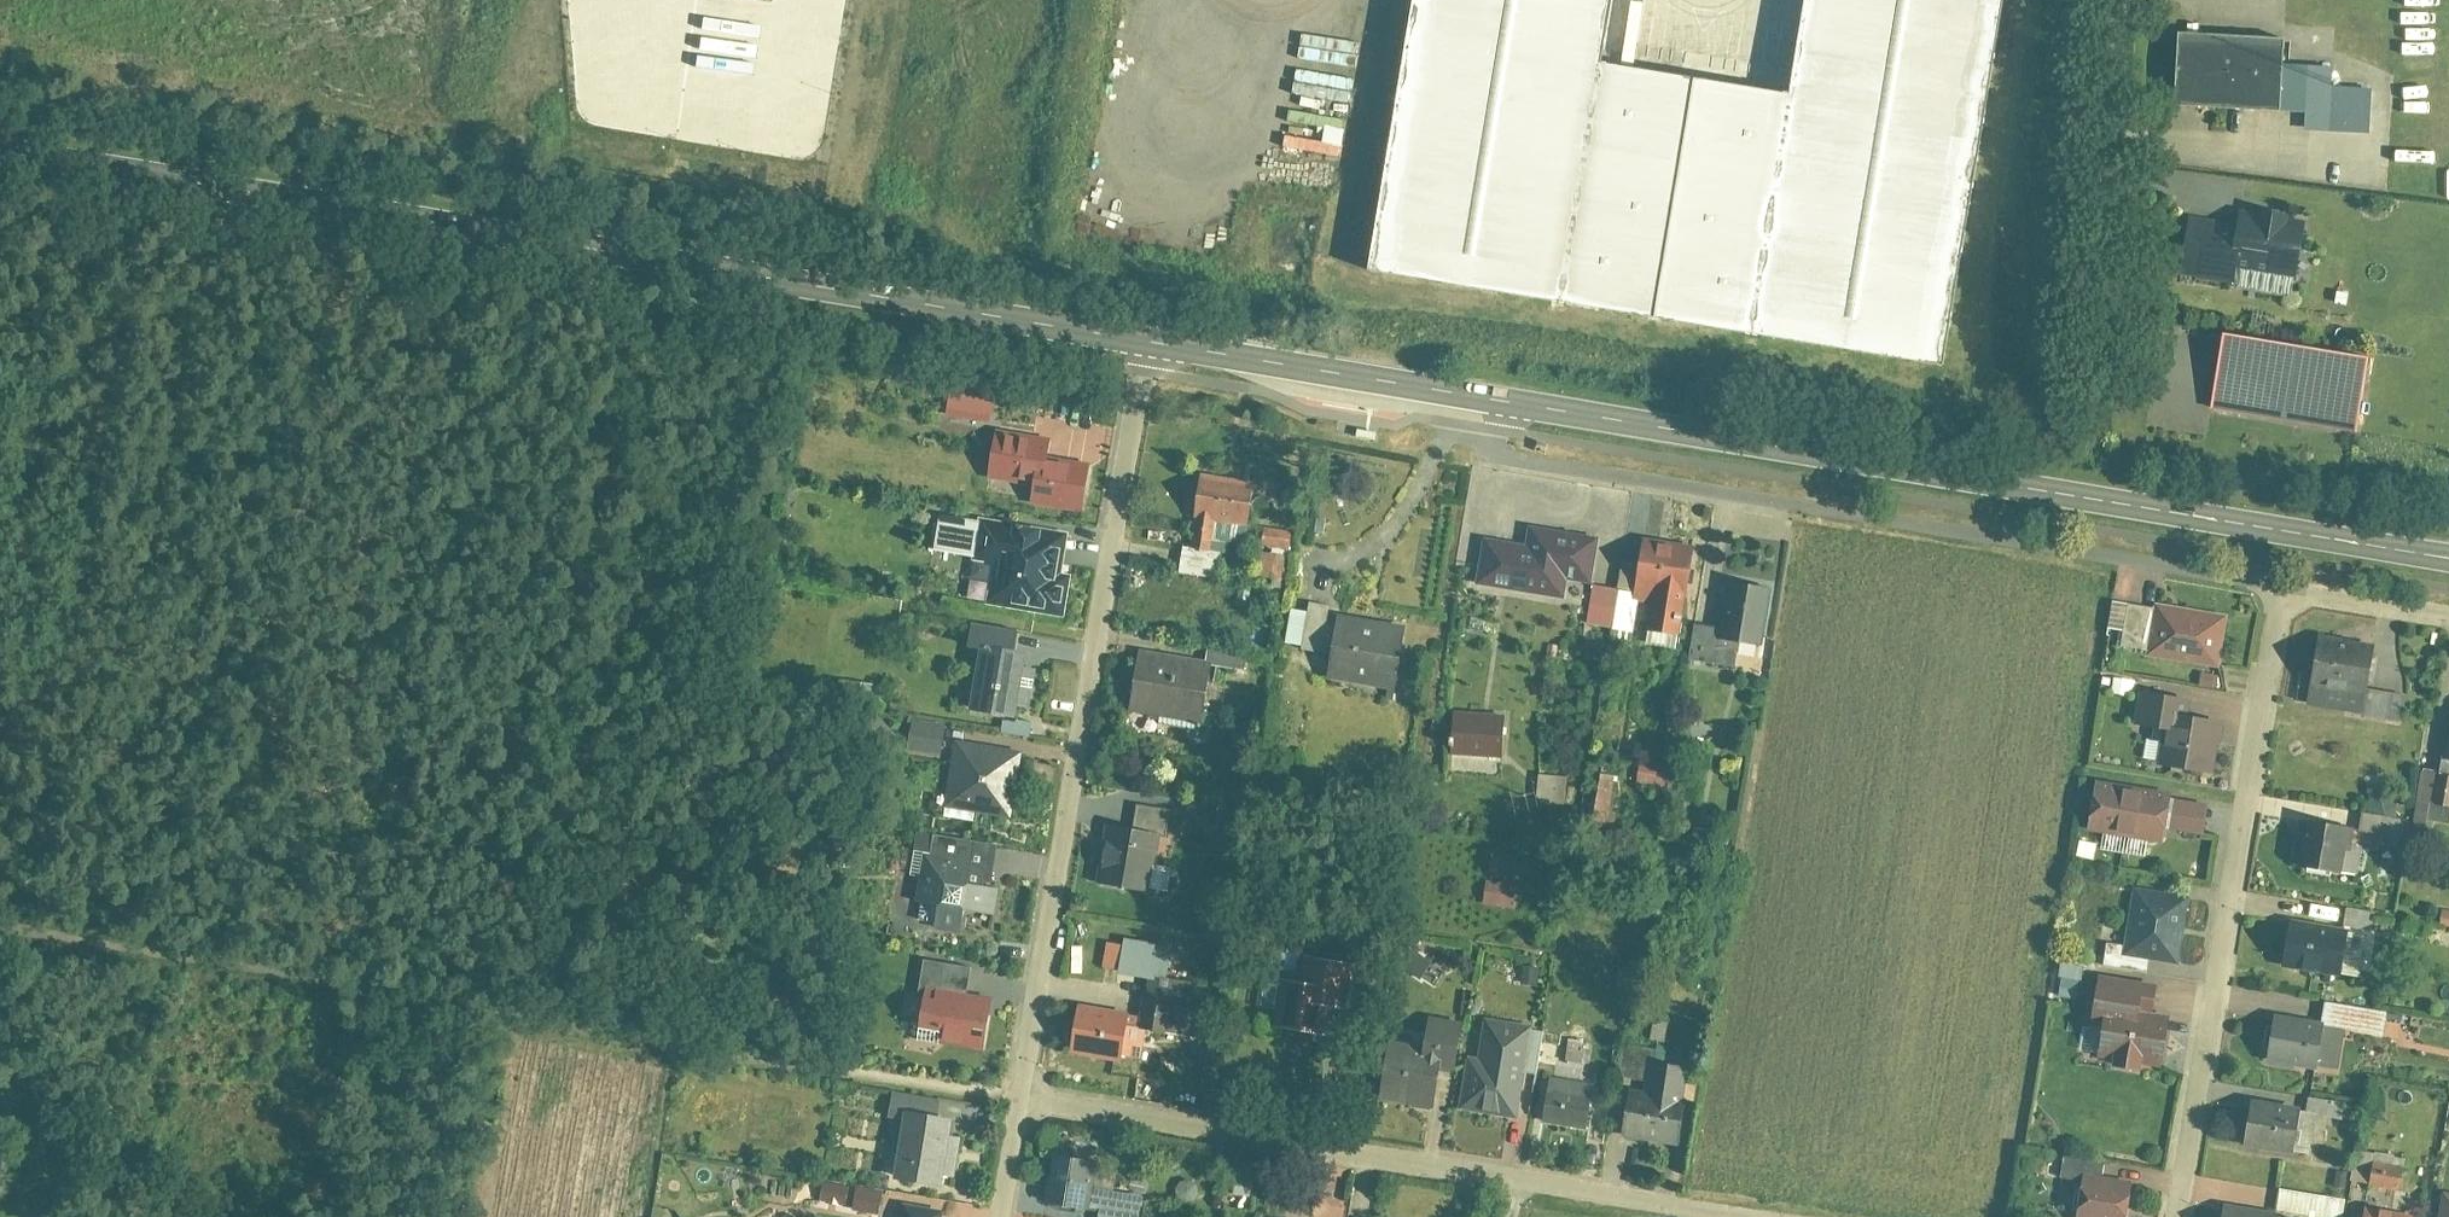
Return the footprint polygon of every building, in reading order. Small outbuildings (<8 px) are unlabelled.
[(1611,0),(1419,0),(1374,259),(1940,358),(2003,0),(1809,0),(1792,95),(1600,62),(1611,0)] [(2300,36),(2191,33),(2189,107),(2297,110),(2300,36)] [(2242,225),(2196,219),(2186,274),(2236,281),(2237,267),(2300,276),(2307,221),(2245,213),(2242,225)] [(2370,362),(2225,339),(2214,407),(2357,430),(2370,362)] [(1074,443),(1002,431),(995,479),(1038,485),(1037,502),(1090,510),(1094,466),(1071,463),(1074,443)] [(1196,516),(1257,525),(1265,489),(1202,479),(1196,516)] [(1488,540),(1481,580),(1563,594),(1566,575),(1590,579),(1597,539),(1532,528),(1528,547),(1488,540)] [(1701,554),(1643,544),(1635,601),(1659,607),(1656,632),(1688,638),(1701,554)] [(993,607),(1073,617),(1081,574),(999,560),(993,607)] [(1696,630),(1691,663),(1745,673),(1747,655),(1770,658),(1781,591),(1734,584),(1725,635),(1696,630)] [(2144,657),(2214,668),(2219,619),(2152,608),(2145,649),(2144,657)] [(1340,619),(1331,674),(1398,688),(1408,631),(1340,619)] [(2368,646),(2312,637),(2301,706),(2357,717),(2368,646)] [(974,710),(1027,718),(1037,658),(983,649),(974,710)] [(1149,654),(1138,710),(1208,722),(1216,667),(1149,654)] [(2208,776),(2216,723),(2186,717),(2188,703),(2132,694),(2127,730),(2152,735),(2149,767),(2208,776)] [(1510,717),(1454,713),(1450,754),(1508,759),(1510,717)] [(2443,718),(2434,763),(2448,765),(2448,719),(2443,718)] [(946,804),(1014,818),(1025,757),(958,744),(946,804)] [(2199,840),(2204,805),(2086,784),(2078,831),(2157,844),(2161,833),(2199,840)] [(1111,824),(1101,883),(1160,894),(1169,835),(1111,824)] [(2294,825),(2287,870),(2361,882),(2369,836),(2294,825)] [(915,928),(966,938),(979,916),(994,916),(1000,887),(985,866),(926,855),(925,868),(915,928)] [(1487,882),(1484,903),(1518,909),(1521,888),(1487,882)] [(2114,954),(2173,966),(2185,902),(2127,891),(2114,954)] [(2272,967),(2342,978),(2349,936),(2280,924),(2272,967)] [(1283,982),(1275,1029),(1323,1037),(1327,1008),(1354,1012),(1361,969),(1311,960),(1308,985),(1283,982)] [(933,990),(923,1040),(992,1052),(1000,1000),(972,993),(976,970),(923,961),(918,987),(933,990)] [(2078,1060),(2160,1074),(2167,1024),(2147,1020),(2152,990),(2079,978),(2073,1018),(2085,1021),(2078,1060)] [(1083,1010),(1075,1049),(1132,1059),(1139,1021),(1083,1010)] [(1473,1059),(1466,1105),(1523,1116),(1538,1031),(1489,1021),(1483,1061),(1473,1059)] [(2259,1063),(2312,1070),(2317,1029),(2266,1021),(2259,1063)] [(1387,1050),(1380,1090),(1452,1105),(1463,1032),(1431,1028),(1424,1058),(1387,1050)] [(1632,1087),(1625,1134),(1681,1146),(1691,1072),(1653,1066),(1647,1089),(1632,1087)] [(1551,1087),(1544,1118),(1593,1128),(1598,1096),(1551,1087)] [(2234,1149),(2290,1157),(2294,1115),(2241,1106),(2234,1149)] [(899,1177),(949,1184),(960,1120),(910,1112),(899,1177)] [(1056,1156),(1049,1198),(1095,1206),(1102,1163),(1056,1156)] [(2132,1188),(2074,1179),(2068,1216),(2127,1216),(2132,1188)] [(2429,1216),(2448,1216),(2448,1196),(2433,1193),(2429,1216)] [(953,1213),(907,1206),(905,1216),(952,1216),(953,1213)] [(2271,1215),(2217,1207),(2215,1216),(2271,1216),(2271,1215)] [(2353,1209),(2352,1216),(2412,1216),(2353,1209)]
